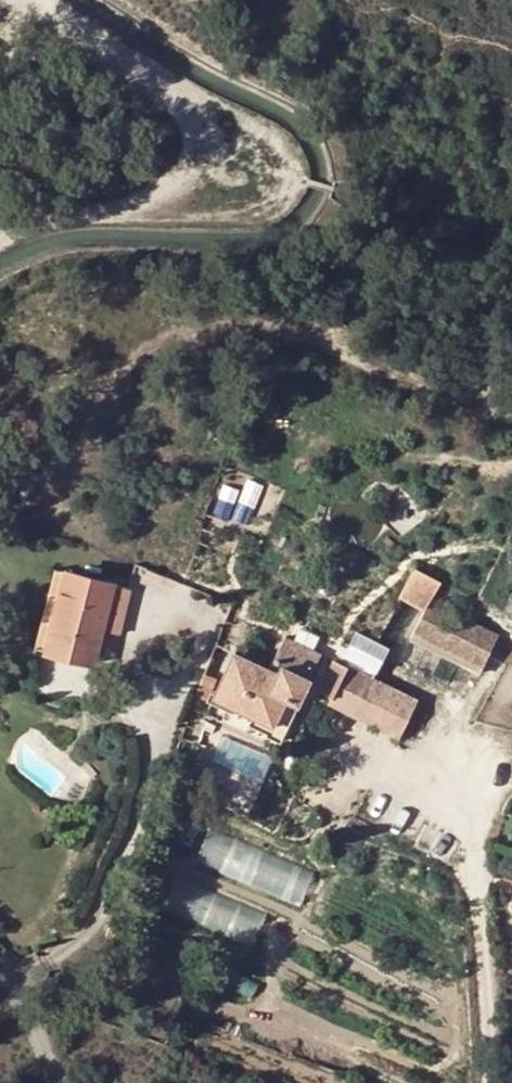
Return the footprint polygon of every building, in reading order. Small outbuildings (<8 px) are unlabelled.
[(69,578),(18,561),(0,626),(0,639),(46,654),(69,578)] [(401,600),(429,611),(442,577),(414,566),(401,600)] [(486,673),(502,631),(428,601),(411,643),(486,673)] [(379,673),(391,645),(356,630),(344,658),(379,673)] [(291,636),(279,660),(308,675),(320,651),(291,636)] [(197,652),(182,699),(225,725),(243,692),(254,698),(266,675),(232,658),(227,667),(197,652)] [(315,697),(404,735),(421,695),(333,657),(315,697)] [(202,849),(281,885),(292,861),(213,825),(202,849)] [(253,939),(265,912),(179,874),(167,900),(253,939)]
